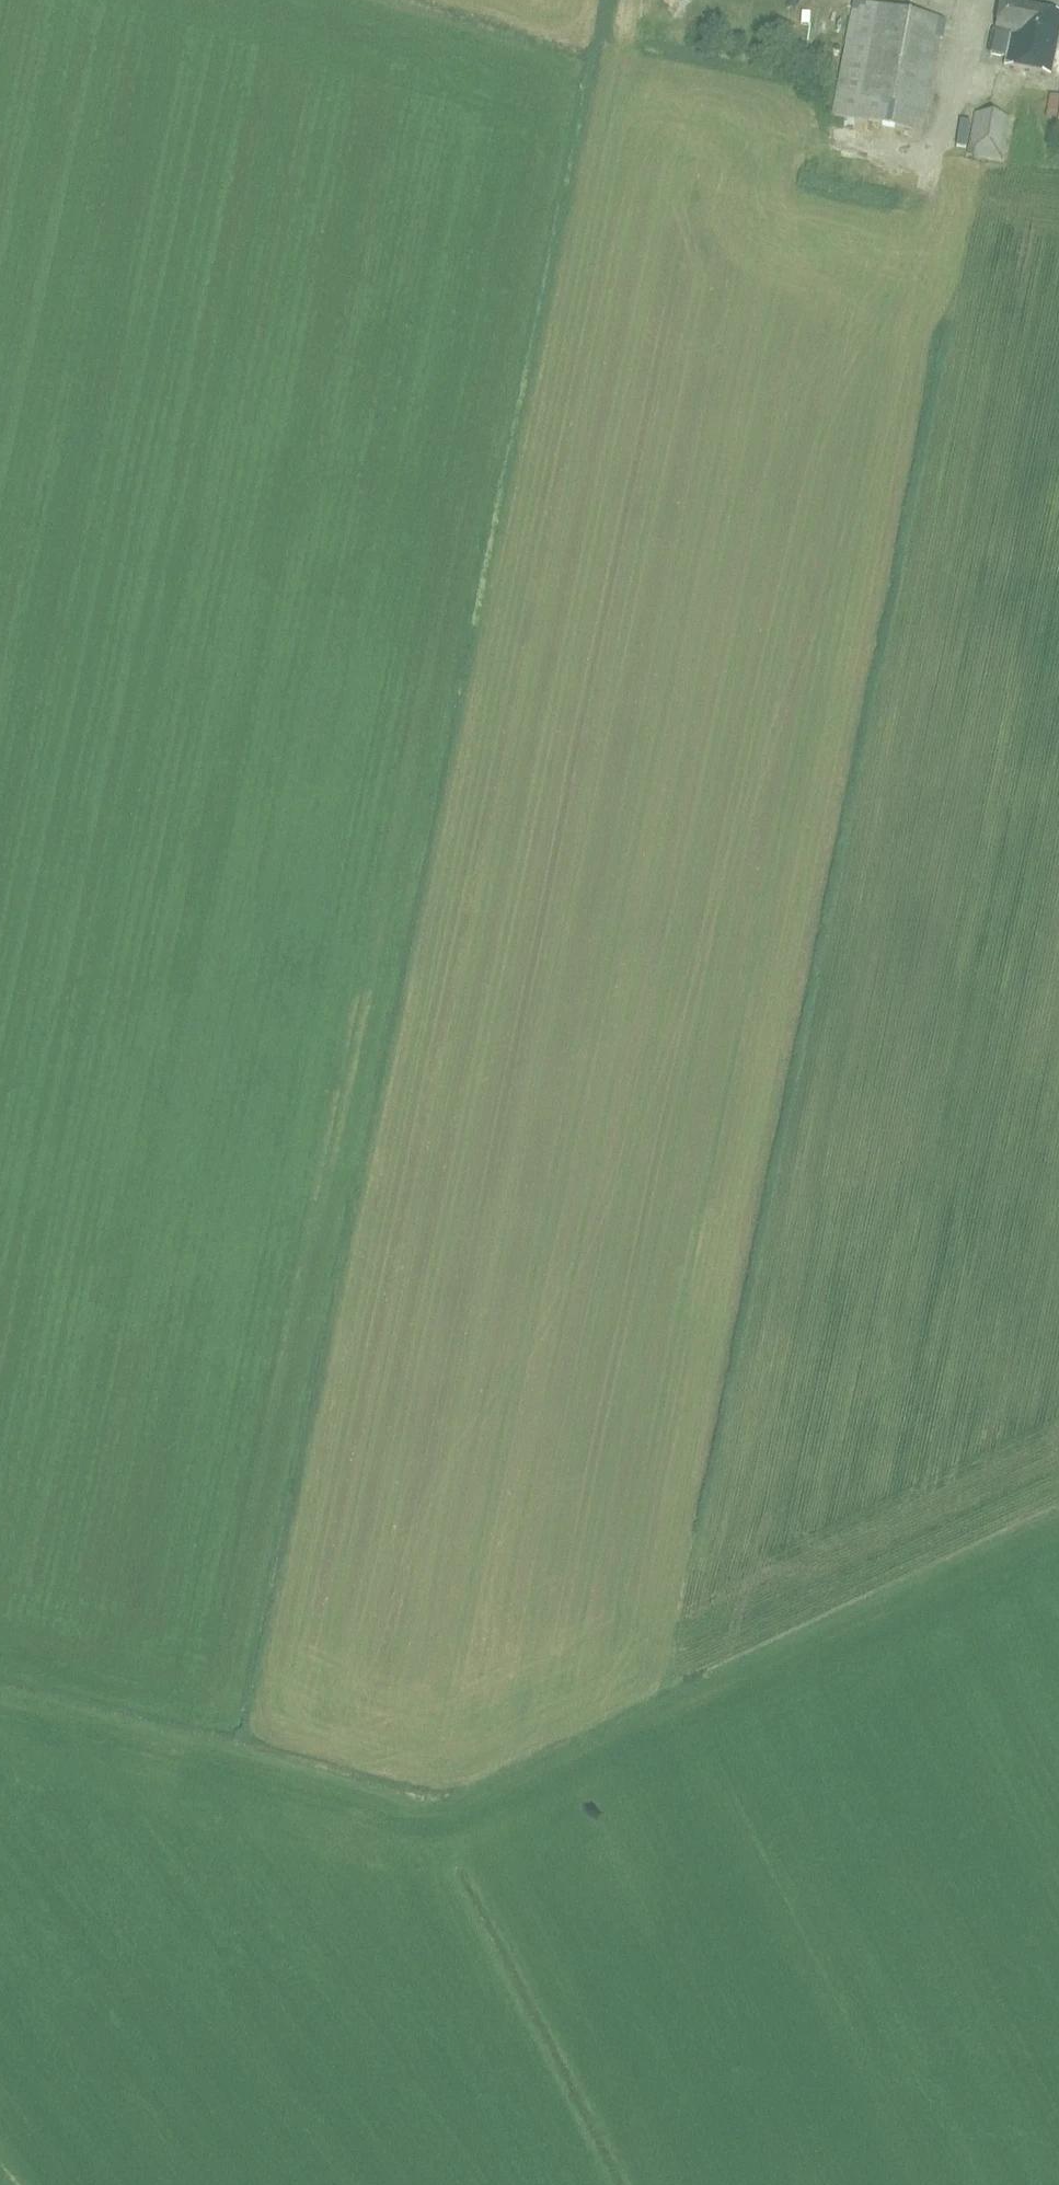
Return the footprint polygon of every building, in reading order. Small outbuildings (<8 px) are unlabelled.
[(781,1),(768,7),(775,20),(788,13),(781,1)] [(1050,75),(1058,31),(1058,12),(1001,1),(996,30),(1012,33),(1005,67),(1050,75)] [(833,117),(921,133),(942,20),(922,16),(854,3),(833,117)] [(968,153),(1003,159),(1010,117),(974,112),(968,153)]
